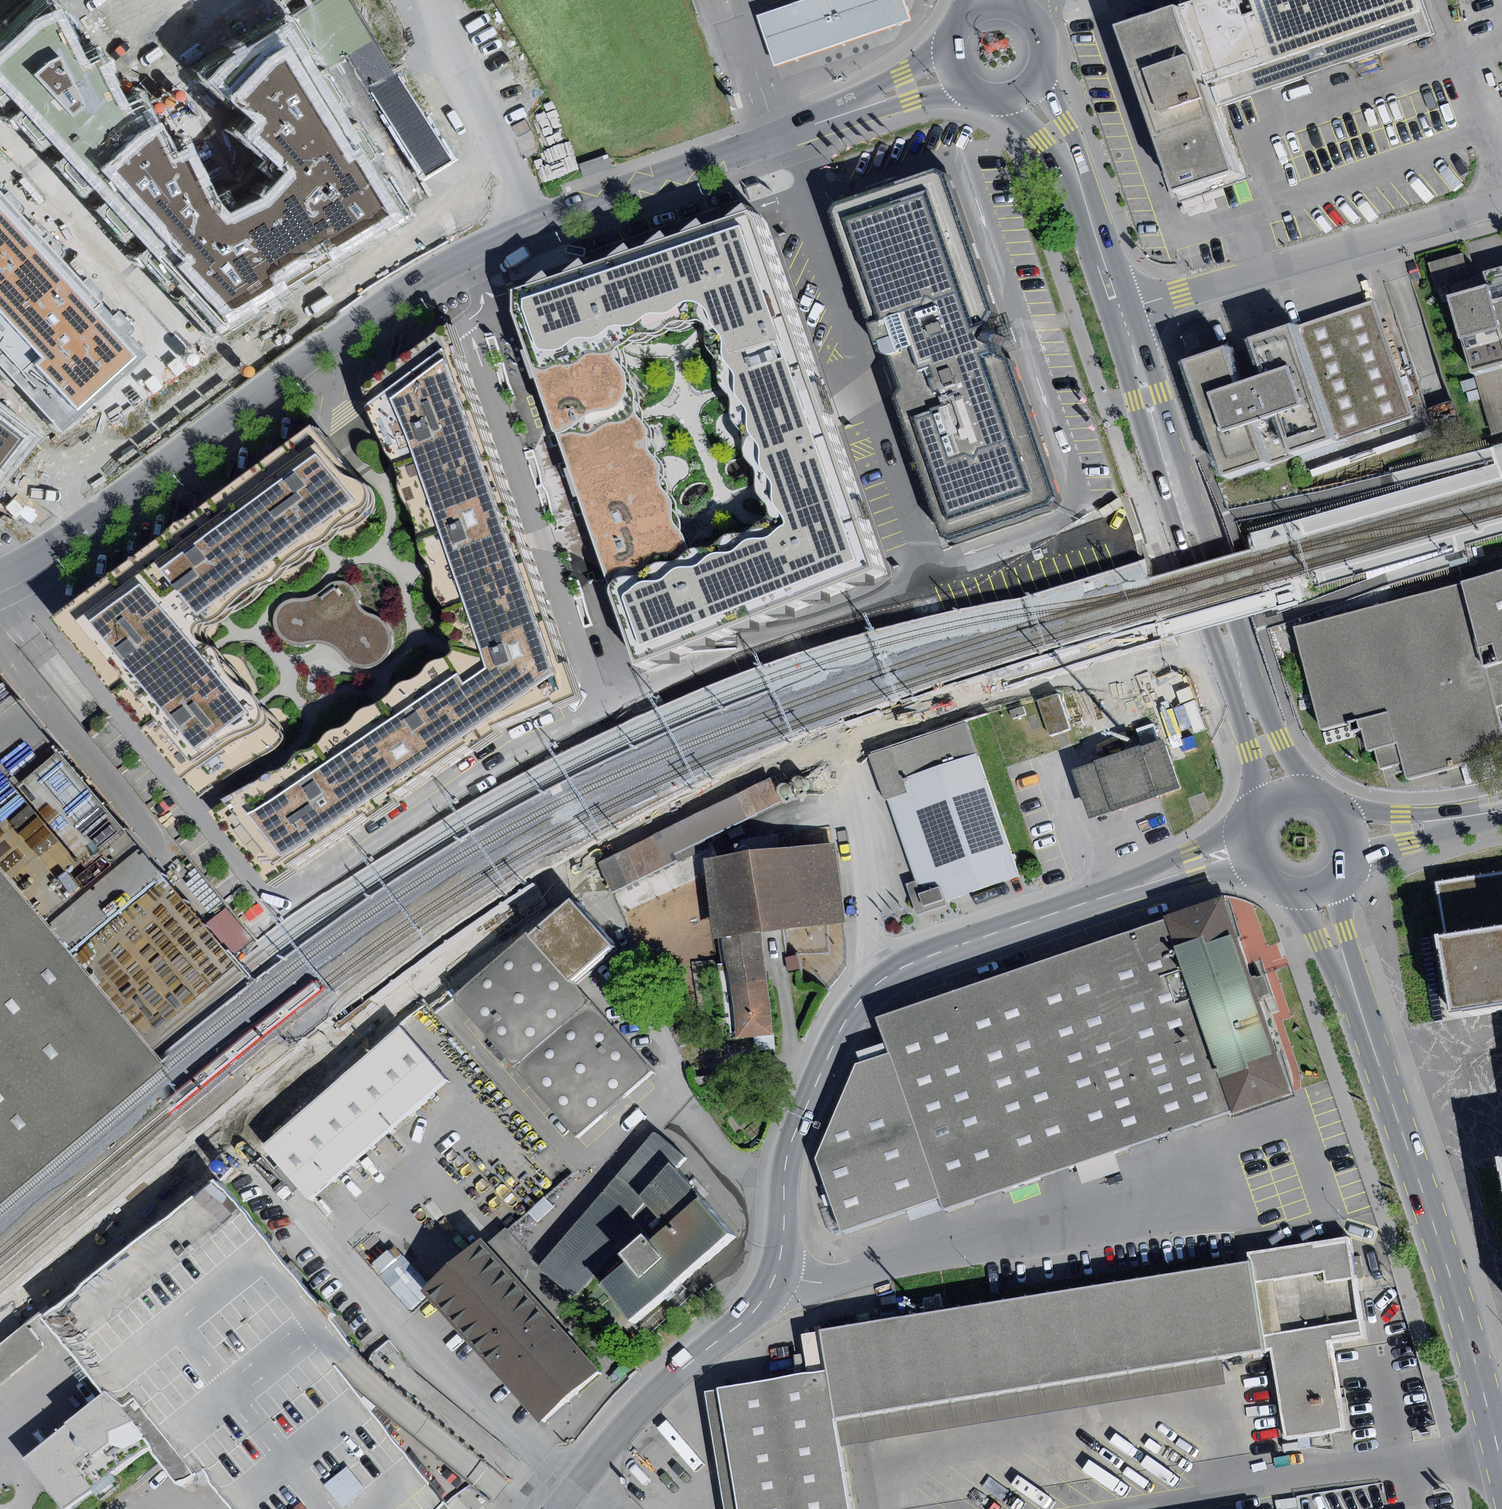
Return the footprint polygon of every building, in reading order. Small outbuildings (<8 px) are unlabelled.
[(763,20),(781,73),(918,25),(908,0),(824,0),(811,4),(763,20)] [(1180,2),(1215,105),(1428,32),(1417,0),(1187,0),(1180,2)] [(1172,190),(1237,168),(1215,105),(1180,2),(1116,26),(1172,190)] [(0,50),(0,79),(226,325),(401,220),(285,29),(207,75),(263,122),(253,133),(294,172),(267,204),(229,221),(216,207),(192,152),(174,160),(142,97),(127,105),(104,61),(84,71),(57,16),(48,6),(0,50)] [(398,73),(369,91),(422,179),(437,169),(451,161),(398,73)] [(940,176),(842,209),(837,217),(949,541),(957,543),(1055,509),(1061,501),(950,179),(940,176)] [(56,430),(140,353),(0,199),(0,369),(56,430)] [(757,208),(517,292),(514,311),(638,662),(886,575),(757,208)] [(1462,253),(1429,263),(1437,288),(1470,278),(1462,253)] [(1448,296),(1473,372),(1501,364),(1501,266),(1483,272),(1486,285),(1448,296)] [(1411,417),(1373,300),(1246,342),(1258,378),(1236,385),(1223,346),(1181,361),(1220,479),(1411,417)] [(263,784),(216,815),(273,887),(295,872),(291,868),(370,815),(374,821),(399,805),(395,799),(472,746),(476,752),(500,736),(496,730),(557,703),(558,708),(581,699),(551,618),(459,359),(464,357),(454,328),(367,391),(389,450),(397,462),(401,470),(403,477),(403,488),(405,496),(409,504),(415,513),(420,522),(421,530),(422,545),(423,552),(425,557),(431,565),(436,572),(438,581),(438,590),(440,597),(446,607),(448,613),(448,618),(450,624),(458,645),(459,653),(450,661),(441,662),(437,664),(432,668),(428,675),(424,678),(418,682),(409,684),(405,686),(400,691),(394,698),(387,705),(378,709),(370,711),(366,713),(362,718),(357,725),(351,729),(346,731),(338,732),(333,735),(330,738),(325,746),(321,750),(316,751),(307,753),(303,755),(300,758),(294,766),(288,772),(278,775),(272,776),(268,779),(263,784)] [(1473,372),(1491,434),(1501,431),(1501,364),(1473,372)] [(41,439),(0,406),(0,491),(41,439)] [(1430,429),(1310,470),(1313,477),(1432,436),(1430,429)] [(349,477),(315,430),(219,502),(62,619),(204,798),(261,762),(284,749),(288,742),(288,734),(280,731),(275,724),(269,712),(266,707),(264,704),(261,700),(253,693),(245,688),(238,683),(231,675),(225,666),(224,658),(221,653),(217,650),(210,646),(208,642),(206,636),(206,631),(208,629),(211,627),(219,626),(227,624),(234,618),(239,614),(243,612),(252,608),(259,603),(265,596),(271,589),(276,585),(282,582),(286,579),(291,573),(295,570),(304,568),(312,562),(319,555),(325,548),(333,544),(339,539),(344,533),(348,528),(355,525),(361,522),(367,517),(372,510),(374,503),(373,494),(369,487),(363,481),(356,479),(349,477)] [(1466,584),(1486,665),(1501,660),(1501,572),(1466,584)] [(287,600),(281,604),(277,606),(275,612),(273,619),(274,625),(277,632),(281,637),(289,641),(295,642),(302,643),(313,641),(322,642),(330,644),(336,649),(341,655),(346,661),(352,665),(362,668),(370,667),(381,664),(388,657),(391,648),(391,642),(390,632),(387,625),(382,619),(376,617),(369,613),(361,607),(358,601),(356,594),(354,588),(349,583),(339,581),(333,582),(328,585),(322,591),(314,595),(306,597),(296,599),(287,600)] [(1290,629),(1317,731),(1361,720),(1368,749),(1376,747),(1381,767),(1403,761),(1408,778),(1501,754),(1501,724),(1497,706),(1486,665),(1466,584),(1290,629)] [(1497,706),(1501,704),(1501,660),(1486,665),(1497,706)] [(1148,672),(1136,676),(1142,696),(1155,692),(1148,672)] [(1037,700),(1049,735),(1070,728),(1058,693),(1037,700)] [(1023,706),(1010,711),(1013,718),(1026,714),(1023,706)] [(945,902),(1020,875),(966,721),(869,755),(914,881),(923,906),(944,899),(945,902)] [(1153,724),(1137,729),(1143,745),(1159,739),(1153,724)] [(1095,763),(1073,771),(1089,818),(1180,789),(1164,740),(1142,747),(1141,745),(1094,760),(1095,763)] [(78,866),(124,828),(58,748),(18,781),(66,838),(60,843),(78,866)] [(794,789),(797,790),(799,790),(801,789),(804,788),(805,786),(806,783),(806,781),(805,779),(803,777),(801,775),(799,775),(796,775),(794,776),(792,778),(791,780),(791,782),(791,785),(792,787),(794,789)] [(769,778),(597,862),(612,892),(676,861),(673,855),(781,802),(769,778)] [(781,796),(783,797),(785,797),(788,796),(790,795),(791,793),(792,791),(792,788),(791,786),(790,784),(788,783),(785,782),(783,782),(780,783),(779,785),(777,787),(777,790),(777,792),(779,794),(781,796)] [(834,843),(705,860),(715,937),(724,936),(762,932),(844,920),(834,843)] [(923,906),(914,881),(906,883),(917,915),(946,905),(945,902),(944,899),(923,906)] [(1443,891),(1452,943),(1444,944),(1457,1022),(1501,1014),(1501,881),(1443,891)] [(144,1060),(0,888),(0,1179),(144,1060)] [(1222,896),(1162,918),(1232,1112),(1234,1117),(1294,1096),(1222,896)] [(568,900),(527,936),(568,981),(609,945),(568,900)] [(832,1206),(840,1230),(905,1208),(939,1197),(943,1210),(1232,1112),(1162,918),(877,1016),(887,1042),(890,1054),(860,1063),(855,1066),(815,1158),(832,1206)] [(452,995),(575,1133),(647,1070),(568,981),(527,936),(525,931),(452,995)] [(716,964),(725,1040),(774,1035),(762,932),(724,936),(727,962),(716,964)] [(399,1028),(261,1146),(308,1201),(446,1082),(399,1028)] [(856,1051),(860,1063),(890,1054),(887,1042),(856,1051)] [(649,1242),(702,1199),(674,1168),(685,1156),(654,1133),(538,1266),(573,1297),(617,1253),(642,1234),(649,1242)] [(443,1502),(428,1483),(407,1456),(375,1417),(351,1386),(335,1365),(345,1359),(351,1345),(259,1231),(243,1212),(212,1174),(40,1319),(70,1352),(85,1371),(103,1394),(22,1460),(61,1508),(66,1508),(142,1448),(178,1492),(196,1478),(203,1472),(218,1492),(233,1508),(435,1508),(443,1502)] [(544,1197),(528,1212),(538,1222),(553,1207),(544,1197)] [(939,1197),(905,1208),(909,1221),(943,1210),(939,1197)] [(624,1262),(600,1282),(629,1317),(730,1234),(702,1199),(649,1242),(642,1234),(617,1253),(624,1262)] [(840,1230),(832,1206),(822,1209),(830,1233),(840,1230)] [(1246,1251),(1248,1260),(1262,1350),(1270,1349),(1284,1438),(1344,1429),(1331,1343),(1366,1338),(1350,1235),(1246,1251)] [(482,1241),(425,1293),(543,1424),(601,1372),(482,1241)] [(1221,1358),(1262,1350),(1248,1260),(819,1328),(825,1370),(834,1419),(843,1418),(1221,1358)] [(0,1345),(0,1387),(46,1348),(26,1323),(0,1345)] [(1221,1358),(843,1418),(847,1444),(1225,1383),(1221,1358)] [(717,1388),(737,1508),(850,1508),(834,1419),(825,1370),(717,1388)] [(717,1388),(704,1390),(724,1508),(737,1508),(717,1388)]
